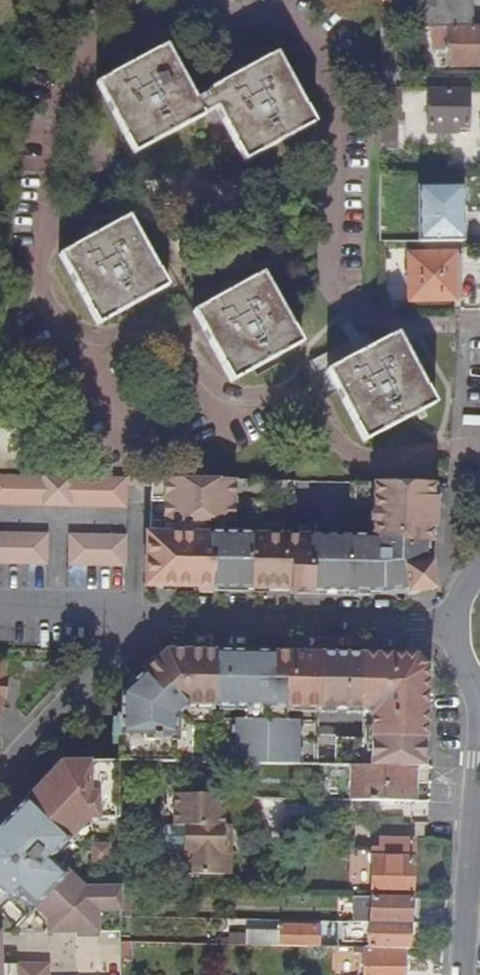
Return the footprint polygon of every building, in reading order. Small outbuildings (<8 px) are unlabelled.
[(472,28),(472,0),(412,0),(412,28),(472,28)] [(412,28),(412,35),(432,35),(432,58),(445,58),(444,69),(479,69),(479,32),(472,32),(472,28),(412,28)] [(133,155),(202,118),(194,104),(166,49),(96,87),(133,155)] [(206,98),(214,112),(242,165),(312,128),(276,57),(204,93),(206,98)] [(379,68),(392,68),(392,57),(379,57),(379,68)] [(392,90),(392,68),(379,68),(379,90),(392,90)] [(428,130),(436,130),(435,137),(451,137),(451,130),(467,130),(467,94),(428,94),(428,130)] [(206,98),(194,104),(202,118),(214,112),(206,98)] [(422,247),(462,247),(462,192),(422,192),(422,247)] [(58,258),(97,327),(168,289),(129,218),(58,258)] [(456,260),(410,259),(410,303),(456,304),(456,260)] [(192,312),(231,382),(253,371),(301,347),(264,275),(192,312)] [(393,336),(325,371),(363,445),(407,423),(413,420),(433,410),(401,344),(393,336)] [(126,491),(126,482),(0,480),(0,510),(125,511),(126,491)] [(126,491),(151,491),(151,482),(126,482),(126,491)] [(430,489),(349,487),(347,540),(293,539),(294,486),(151,482),(151,491),(149,591),(404,597),(432,593),(423,566),(425,547),(430,546),(430,489)] [(46,569),(47,539),(0,538),(0,568),(46,569)] [(69,569),(125,570),(125,541),(70,540),(69,569)] [(228,766),(301,767),(302,710),(317,711),(320,711),(340,711),(363,711),(363,741),(335,739),(335,767),(351,768),(414,769),(422,769),(423,741),(426,741),(426,672),(413,658),(341,656),(321,656),(171,652),(120,696),(119,720),(115,720),(114,738),(118,738),(117,765),(228,766)] [(316,767),(317,711),(302,710),(301,767),(316,767)] [(120,935),(120,919),(119,894),(117,765),(60,764),(5,821),(0,827),(0,936),(120,935)] [(415,805),(414,769),(351,768),(350,804),(415,805)] [(229,877),(230,856),(222,849),(221,828),(230,827),(230,795),(174,797),(174,827),(165,827),(157,833),(158,846),(167,854),(183,855),(182,876),(229,877)] [(222,849),(230,856),(230,827),(221,828),(222,849)] [(347,899),(410,901),(412,843),(376,842),(376,850),(348,849),(347,899)] [(132,894),(119,894),(120,919),(131,919),(132,894)] [(369,924),(409,927),(410,924),(417,924),(419,901),(410,901),(347,899),(346,913),(355,914),(354,924),(369,924)] [(346,923),(354,924),(355,914),(346,913),(346,923)] [(245,925),(283,926),(283,918),(246,917),(245,925)] [(408,949),(409,927),(369,924),(369,948),(402,949),(408,949)] [(277,947),(318,947),(318,928),(278,927),(277,947)] [(402,949),(369,948),(364,948),(363,974),(410,974),(410,970),(402,970),(402,949)] [(45,965),(0,963),(0,974),(45,974),(45,965)]
